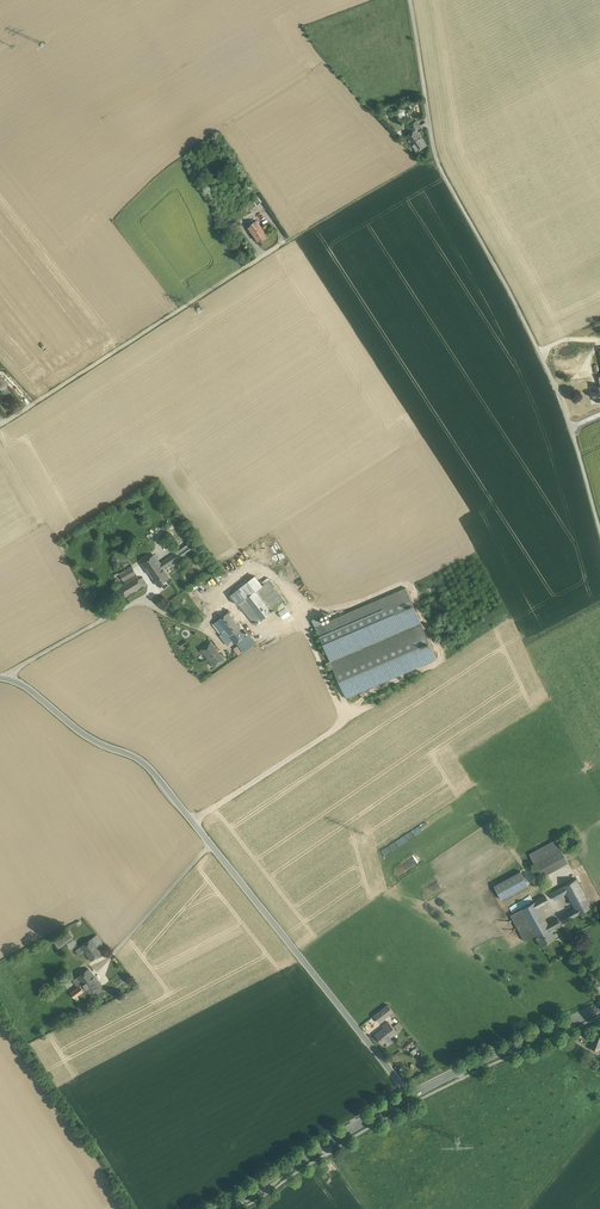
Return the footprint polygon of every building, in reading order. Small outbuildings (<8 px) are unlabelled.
[(417,120),(408,126),(412,132),(416,129),(416,130),(421,127),(417,120)] [(416,130),(416,129),(412,132),(406,137),(411,144),(416,152),(427,145),(416,130)] [(257,205),(252,200),(248,203),(253,208),(257,205)] [(248,203),(241,209),(245,214),(253,208),(248,203)] [(241,209),(233,215),(237,220),(245,214),(241,209)] [(237,220),(233,215),(229,218),(232,224),(237,220)] [(232,224),(229,218),(223,222),(229,230),(234,226),(232,224)] [(263,230),(257,220),(248,226),(252,232),(255,237),(255,238),(258,243),(267,237),(263,230)] [(598,385),(583,388),(585,401),(599,398),(598,385)] [(192,542),(161,564),(164,569),(195,547),(192,542)] [(154,555),(142,564),(158,587),(170,578),(164,569),(161,564),(154,555)] [(133,567),(120,575),(125,584),(120,586),(126,597),(148,585),(144,578),(140,580),(133,567)] [(281,600),(266,580),(261,584),(277,603),(281,600)] [(261,584),(238,602),(254,622),(264,614),(265,613),(270,609),(277,603),(261,584)] [(316,625),(347,698),(437,659),(406,587),(316,625)] [(279,605),(282,609),(279,611),(284,618),(291,613),(283,602),(279,605)] [(273,613),(270,609),(265,613),(264,614),(267,617),(273,613)] [(247,634),(228,611),(213,623),(227,640),(231,637),(236,643),(247,634)] [(225,659),(210,641),(201,649),(215,666),(225,659)] [(234,648),(239,655),(244,651),(239,644),(234,648)] [(575,843),(576,840),(575,837),(574,835),(571,833),(568,833),(566,833),(563,835),(562,837),(561,840),(562,843),(563,845),(566,847),(569,848),(571,847),(574,845),(575,843)] [(554,840),(528,855),(533,864),(560,850),(554,840)] [(560,850),(533,864),(540,878),(567,863),(560,850)] [(520,871),(494,885),(501,899),(528,885),(520,871)] [(574,910),(562,916),(565,922),(591,908),(576,880),(549,894),(553,901),(566,894),(574,910)] [(544,897),(534,903),(537,908),(547,903),(544,897)] [(537,908),(534,903),(520,910),(534,937),(535,938),(549,930),(546,925),(537,908)] [(534,937),(520,910),(509,916),(523,943),(534,937)] [(556,919),(546,925),(549,930),(559,925),(556,919)] [(67,928),(52,939),(58,947),(73,936),(67,928)] [(549,930),(535,938),(540,947),(554,940),(549,930)] [(96,935),(81,946),(84,951),(91,961),(107,949),(96,935)] [(81,946),(75,951),(78,955),(81,953),(81,954),(84,951),(81,946)] [(88,969),(77,977),(83,984),(87,989),(90,994),(102,985),(98,980),(97,981),(88,969)] [(77,977),(73,980),(78,987),(83,984),(77,977)] [(78,987),(70,993),(74,998),(87,989),(83,984),(78,987)] [(387,1005),(381,1010),(383,1013),(377,1018),(379,1022),(393,1011),(387,1005)] [(381,1010),(374,1015),(377,1018),(383,1013),(381,1010)] [(384,1027),(375,1034),(382,1044),(397,1033),(388,1021),(382,1025),(384,1027)] [(594,1034),(589,1047),(598,1050),(599,1045),(599,1036),(594,1034)]
